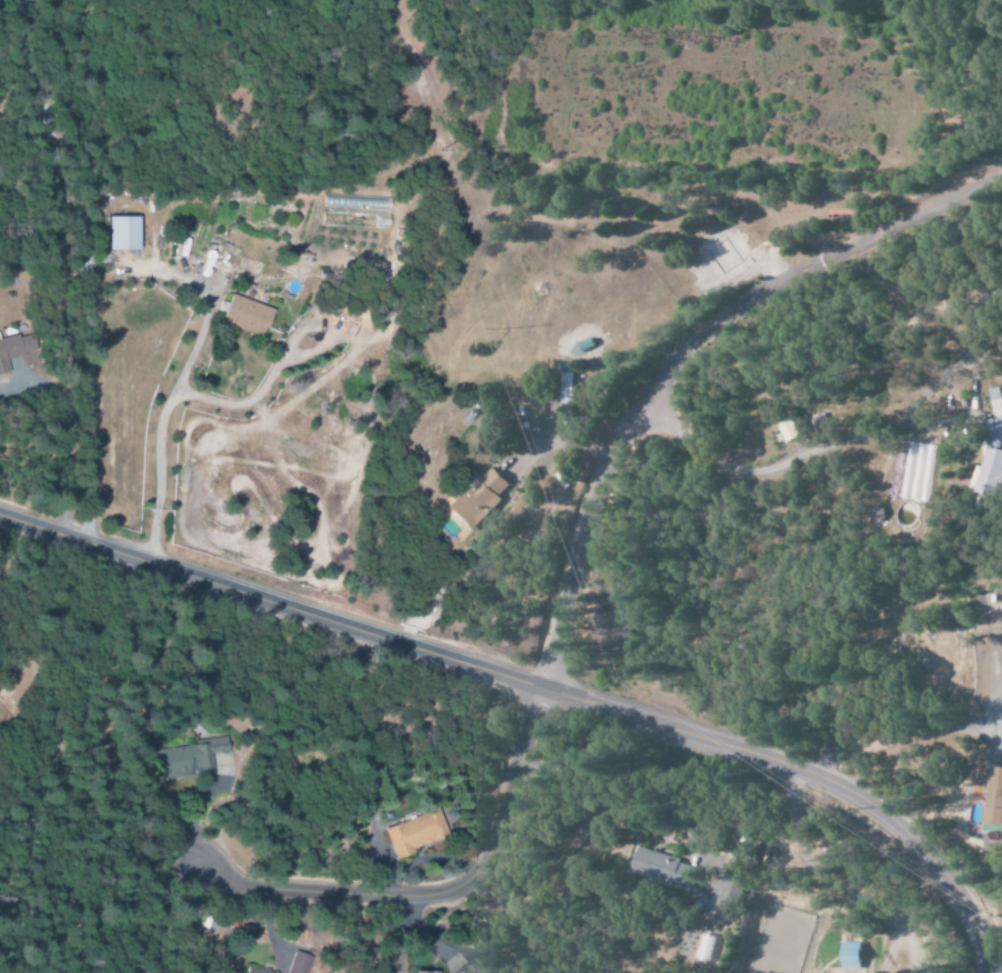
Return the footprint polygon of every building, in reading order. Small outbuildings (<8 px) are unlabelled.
[(390,210),(391,198),(341,197),(341,209),(390,210)] [(389,214),(323,212),(322,225),(389,227),(389,214)] [(108,250),(140,250),(140,216),(109,215),(108,250)] [(223,322),(264,337),(274,309),(233,294),(223,322)] [(36,351),(32,333),(18,337),(17,334),(0,339),(0,375),(8,373),(5,359),(36,351)] [(588,361),(602,356),(596,339),(582,344),(588,361)] [(575,419),(576,365),(562,365),(561,419),(575,419)] [(996,418),(986,420),(991,442),(1001,440),(1001,398),(1000,387),(990,389),(996,418)] [(780,420),(789,443),(806,437),(798,414),(780,420)] [(1001,483),(1001,450),(989,447),(984,468),(978,467),(972,491),(999,497),(1001,483)] [(448,508),(472,531),(515,485),(495,467),(484,478),(479,474),(448,508)] [(154,750),(158,781),(193,777),(193,778),(234,773),(230,746),(209,749),(209,743),(154,750)] [(1001,825),(1001,767),(994,766),(987,823),(1001,825)] [(384,829),(395,858),(449,837),(438,808),(384,829)] [(641,849),(634,874),(692,890),(699,865),(641,849)] [(718,910),(738,916),(748,882),(729,876),(718,910)] [(863,969),(864,943),(844,942),(843,968),(863,969)] [(491,969),(491,965),(477,952),(456,972),(486,972),(491,969)] [(313,961),(295,954),(288,972),(309,972),(313,961)] [(249,965),(246,972),(272,972),(249,965)]
